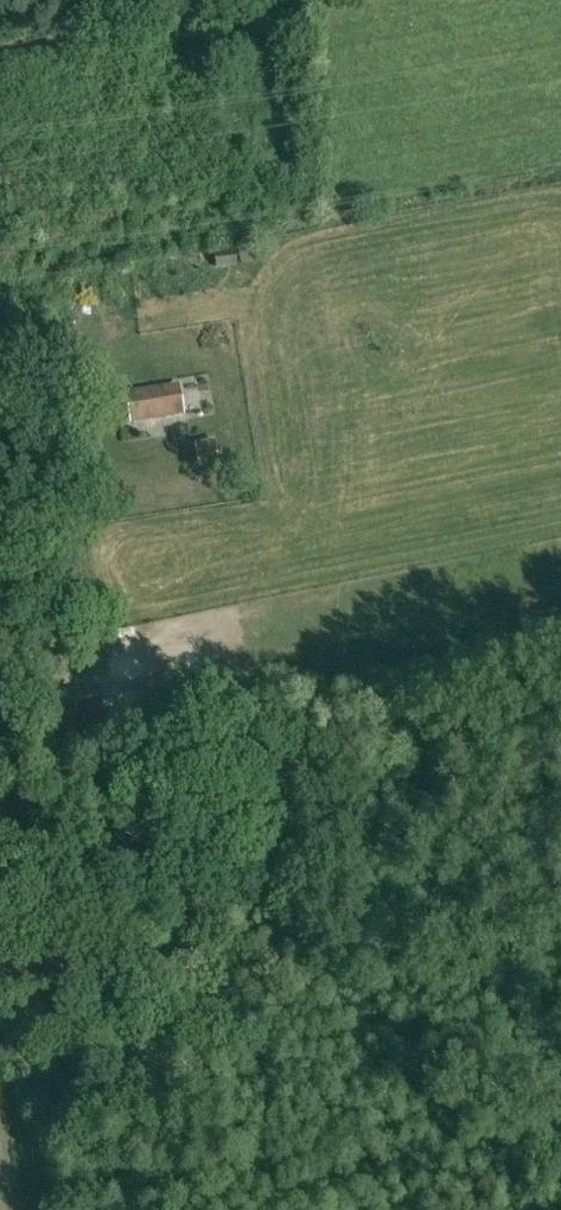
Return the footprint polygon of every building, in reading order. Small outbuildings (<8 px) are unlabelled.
[(253,240),(237,243),(243,264),(258,260),(253,240)] [(235,247),(214,249),(217,268),(240,264),(235,247)] [(180,383),(124,391),(130,423),(185,415),(180,383)] [(224,446),(204,450),(206,461),(226,458),(224,446)]
